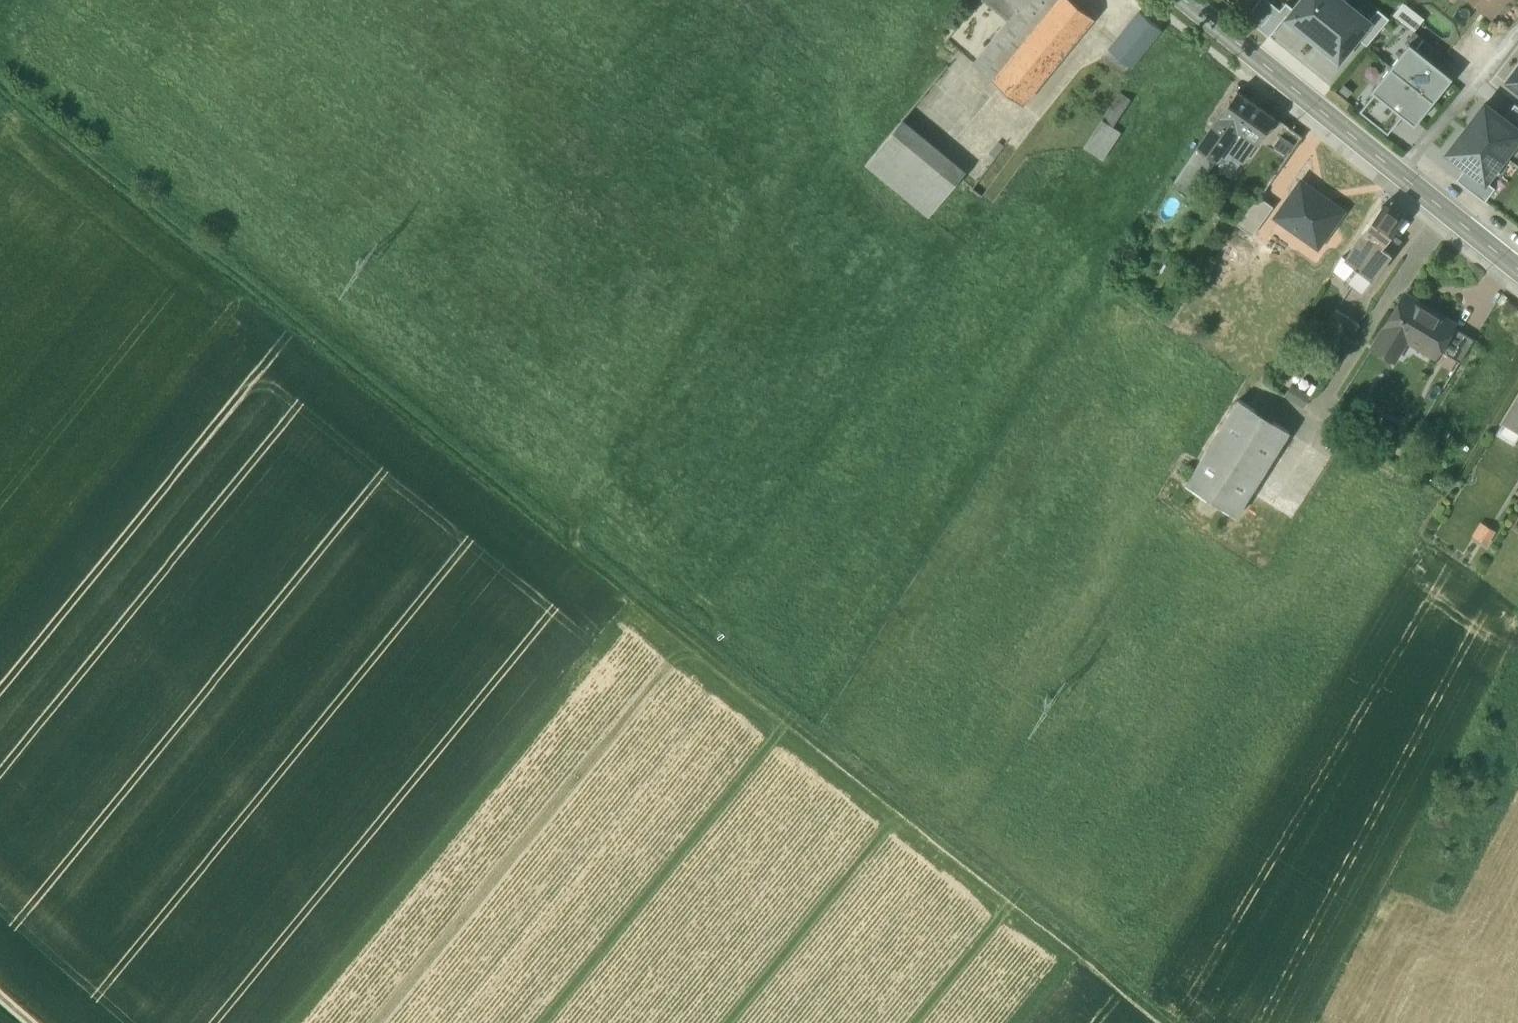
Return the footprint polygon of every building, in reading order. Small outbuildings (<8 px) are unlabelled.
[(1072,0),(1028,0),(1010,23),(1009,22),(974,65),(1022,104),(1093,17),(1072,0)] [(1009,22),(1010,23),(1028,0),(982,0),(1009,22)] [(1295,11),(1286,3),(1280,11),(1267,0),(1260,0),(1245,18),(1269,38),(1286,18),(1288,19),(1295,11)] [(1341,0),(1303,0),(1295,11),(1288,19),(1313,40),(1344,3),(1341,0)] [(1464,30),(1432,6),(1424,17),(1402,0),(1392,12),(1446,53),(1464,30)] [(1490,16),(1504,0),(1472,0),(1490,16)] [(1369,23),(1344,3),(1313,40),(1338,60),(1356,38),(1369,23)] [(1369,23),(1356,38),(1367,47),(1389,19),(1379,11),(1369,23)] [(1139,12),(1109,50),(1130,67),(1131,67),(1161,30),(1139,12)] [(1410,45),(1434,63),(1442,53),(1415,32),(1407,42),(1410,45)] [(1434,63),(1410,45),(1391,68),(1434,102),(1453,79),(1434,63)] [(1130,67),(1109,50),(1100,60),(1122,77),(1130,67)] [(1391,68),(1373,91),(1375,93),(1404,116),(1415,125),(1434,102),(1391,68)] [(1507,84),(1517,92),(1517,70),(1507,84)] [(1275,118),(1238,92),(1200,148),(1216,159),(1238,128),(1258,141),(1262,136),(1275,118)] [(1390,135),(1404,116),(1375,93),(1360,111),(1390,135)] [(1120,95),(1103,121),(1113,127),(1130,102),(1120,95)] [(1513,103),(1501,119),(1517,132),(1517,107),(1513,103)] [(1464,127),(1504,157),(1517,138),(1517,132),(1501,119),(1482,104),(1464,127)] [(1103,121),(1085,149),(1102,161),(1121,132),(1113,127),(1103,121)] [(964,175),(901,124),(868,165),(930,217),(964,175)] [(1485,181),(1504,157),(1464,127),(1446,151),(1466,167),(1485,181)] [(1258,141),(1238,128),(1216,159),(1224,165),(1231,155),(1243,164),(1258,141)] [(1273,149),(1286,158),(1295,146),(1281,137),(1273,149)] [(1200,148),(1175,181),(1192,193),(1211,167),(1216,159),(1200,148)] [(1485,181),(1466,167),(1455,181),(1484,202),(1495,188),(1485,181)] [(1344,212),(1301,181),(1275,217),(1318,247),(1344,212)] [(1253,198),(1235,223),(1253,235),(1271,209),(1258,200),(1257,201),(1253,198)] [(1381,206),(1360,234),(1381,248),(1385,242),(1400,220),(1381,206)] [(1381,248),(1360,234),(1345,259),(1355,266),(1350,273),(1360,281),(1366,275),(1370,278),(1393,248),(1385,242),(1381,248)] [(1454,323),(1405,294),(1374,346),(1393,358),(1404,340),(1410,339),(1435,354),(1438,348),(1453,325),(1454,323)] [(1337,310),(1322,332),(1344,347),(1359,324),(1337,310)] [(1475,338),(1453,325),(1438,348),(1460,362),(1475,338)] [(1289,432),(1239,400),(1186,485),(1236,517),(1289,432)] [(1517,401),(1504,422),(1517,431),(1517,401)]
